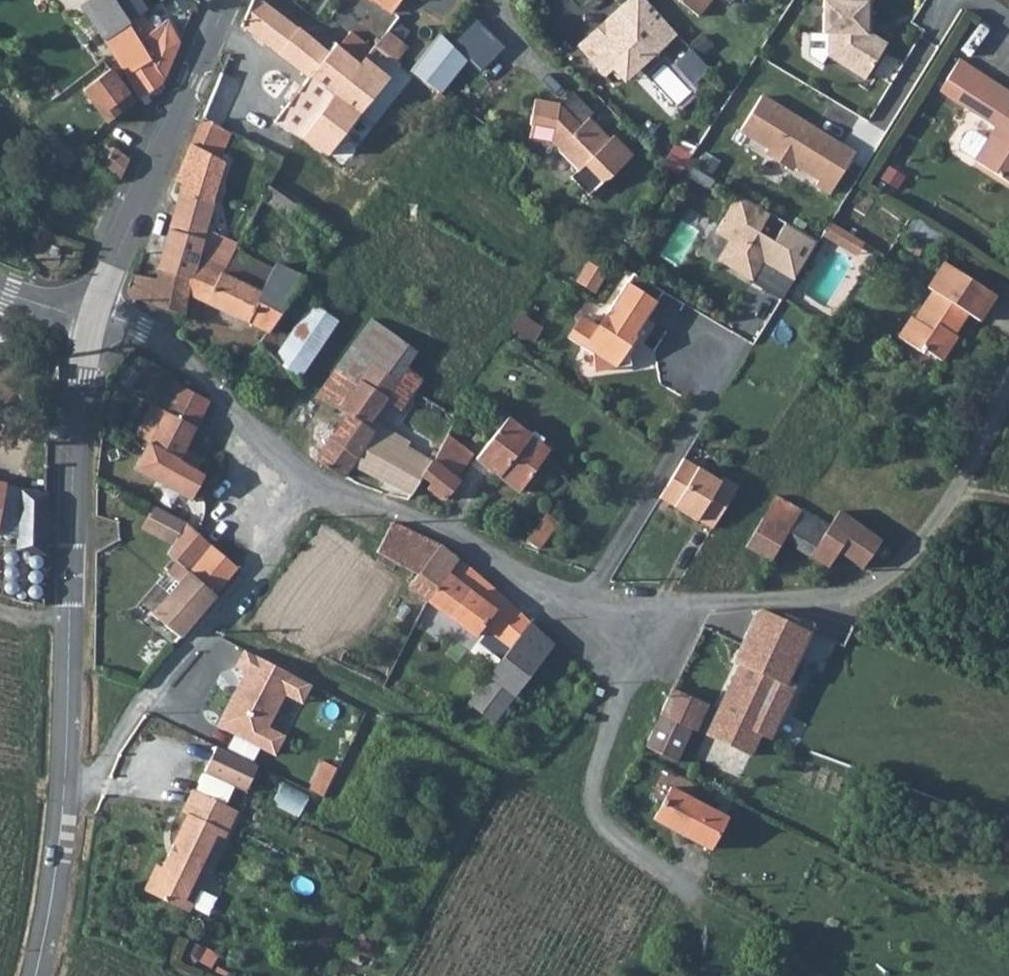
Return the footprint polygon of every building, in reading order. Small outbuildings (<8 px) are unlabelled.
[(129,14),(120,0),(84,0),(127,68),(152,53),(129,14)] [(144,0),(120,0),(129,14),(140,7),(146,2),(144,0)] [(351,34),(344,42),(331,55),(265,0),(255,0),(245,22),(312,79),(278,122),(326,157),(403,63),(379,43),(372,51),(351,34)] [(654,0),(622,0),(580,38),(605,66),(618,54),(626,63),(656,35),(665,36),(676,25),(654,0)] [(870,67),(892,31),(875,20),(876,0),(828,0),(827,21),(833,21),(832,43),(870,67)] [(127,68),(140,88),(159,75),(179,28),(165,11),(151,21),(140,7),(129,14),(152,53),(127,68)] [(476,19),(452,46),(467,60),(481,71),(504,46),(476,19)] [(391,30),(379,43),(403,63),(413,47),(391,30)] [(440,36),(413,71),(440,94),(467,60),(452,46),(440,36)] [(967,46),(947,80),(1000,112),(992,126),(979,145),(979,146),(1008,165),(1008,72),(967,46)] [(692,48),(676,63),(691,80),(707,65),(692,48)] [(107,58),(80,78),(104,110),(130,91),(107,58)] [(221,72),(200,121),(220,130),(241,80),(221,72)] [(592,106),(571,84),(557,97),(533,93),(528,118),(531,118),(528,130),(550,135),(557,141),(557,143),(577,163),(569,170),(587,188),(603,173),(608,171),(631,148),(611,129),(608,132),(587,111),(592,106)] [(762,86),(741,120),(772,139),(769,144),(792,158),(795,153),(820,169),(817,174),(831,183),(854,147),(814,123),(816,119),(762,86)] [(966,136),(979,145),(992,126),(978,117),(972,118),(965,131),(966,136)] [(854,147),(856,144),(816,119),(814,123),(854,147)] [(184,177),(167,225),(160,248),(142,245),(134,265),(160,275),(190,286),(209,251),(230,260),(240,240),(205,226),(213,202),(225,162),(218,159),(228,134),(220,130),(200,121),(179,174),(184,177)] [(98,154),(118,169),(127,149),(112,136),(111,139),(101,132),(99,132),(95,133),(92,135),(90,139),(90,144),(99,152),(98,154)] [(268,179),(262,190),(330,239),(339,228),(268,179)] [(728,237),(716,258),(753,277),(763,259),(774,239),(760,230),(770,211),(737,191),(715,230),(728,237)] [(837,217),(830,213),(822,226),(829,230),(837,217)] [(837,217),(829,230),(850,243),(858,231),(837,217)] [(785,221),(774,239),(763,259),(778,269),(800,230),(785,221)] [(915,305),(903,326),(941,347),(980,271),(946,250),(930,276),(937,281),(920,308),(915,305)] [(190,286),(160,275),(152,296),(181,307),(191,311),(200,294),(268,327),(298,287),(308,273),(291,262),(279,277),(230,260),(209,251),(190,286)] [(591,264),(580,282),(595,291),(606,273),(591,264)] [(152,296),(160,275),(134,265),(125,286),(152,296)] [(583,308),(568,330),(593,347),(595,363),(630,359),(628,339),(646,311),(641,307),(649,295),(655,299),(664,285),(634,267),(599,319),(583,308)] [(957,325),(972,303),(978,307),(995,280),(980,271),(941,347),(945,349),(959,327),(957,325)] [(268,327),(258,339),(273,352),(315,298),(298,287),(268,327)] [(315,298),(273,352),(296,371),(340,315),(315,298)] [(359,383),(377,359),(350,340),(332,366),(359,383)] [(396,370),(386,364),(377,359),(359,383),(343,407),(366,422),(396,370)] [(420,373),(404,362),(396,370),(366,422),(343,407),(333,425),(315,455),(355,477),(362,464),(414,381),(420,373)] [(332,366),(315,390),(343,407),(359,383),(332,366)] [(158,410),(187,427),(205,392),(178,375),(162,404),(158,410)] [(399,423),(422,387),(414,381),(362,464),(409,490),(419,472),(437,437),(416,424),(411,431),(399,423)] [(132,426),(147,433),(158,410),(162,404),(147,397),(132,426)] [(187,427),(158,410),(147,433),(144,438),(173,453),(178,443),(187,427)] [(496,469),(515,482),(546,440),(526,425),(523,429),(506,418),(500,426),(494,422),(473,452),(496,469)] [(452,469),(466,447),(442,429),(437,437),(419,472),(427,478),(423,485),(439,495),(454,471),(452,469)] [(198,466),(192,462),(173,453),(144,438),(134,460),(186,490),(191,479),(198,466)] [(173,453),(192,462),(196,453),(178,443),(173,453)] [(665,474),(655,489),(692,514),(693,512),(708,522),(735,479),(719,469),(716,474),(680,450),(665,474)] [(15,536),(14,540),(44,546),(44,486),(21,482),(18,498),(1,495),(4,479),(0,479),(0,533),(15,536)] [(774,533),(793,504),(774,492),(741,543),(760,554),(774,533)] [(135,518),(163,535),(178,515),(148,497),(135,518)] [(537,539),(557,511),(543,501),(523,529),(537,539)] [(829,542),(855,559),(876,533),(836,507),(827,520),(794,502),(793,504),(774,533),(818,559),(829,542)] [(173,551),(186,561),(191,554),(205,534),(193,526),(178,515),(163,535),(159,540),(173,551)] [(375,545),(415,566),(435,538),(390,517),(375,545)] [(191,554),(186,561),(215,584),(235,560),(205,534),(191,554)] [(407,577),(424,591),(451,550),(435,538),(415,566),(407,577)] [(472,628),(480,620),(510,643),(526,618),(502,587),(451,550),(424,591),(472,628)] [(178,628),(215,584),(186,561),(173,551),(168,559),(179,568),(151,605),(178,628)] [(790,669),(808,623),(791,616),(753,603),(736,646),(790,669)] [(470,703),(500,722),(549,647),(526,618),(510,643),(470,703)] [(776,703),(790,669),(736,646),(718,691),(752,705),(756,696),(776,703)] [(240,673),(211,727),(271,756),(280,735),(265,727),(281,696),(294,702),(303,681),(241,650),(232,668),(240,673)] [(665,684),(653,707),(686,722),(696,726),(707,701),(692,694),(665,684)] [(638,739),(670,755),(686,722),(653,707),(638,739)] [(217,743),(205,771),(248,790),(258,763),(217,743)] [(313,791),(328,796),(338,767),(323,762),(313,791)] [(159,861),(155,858),(146,875),(191,895),(235,802),(190,782),(179,805),(184,807),(159,861)] [(709,844),(724,811),(663,782),(649,816),(709,844)] [(302,818),(312,796),(284,783),(274,805),(302,818)] [(191,895),(146,875),(142,884),(187,904),(191,895)]
